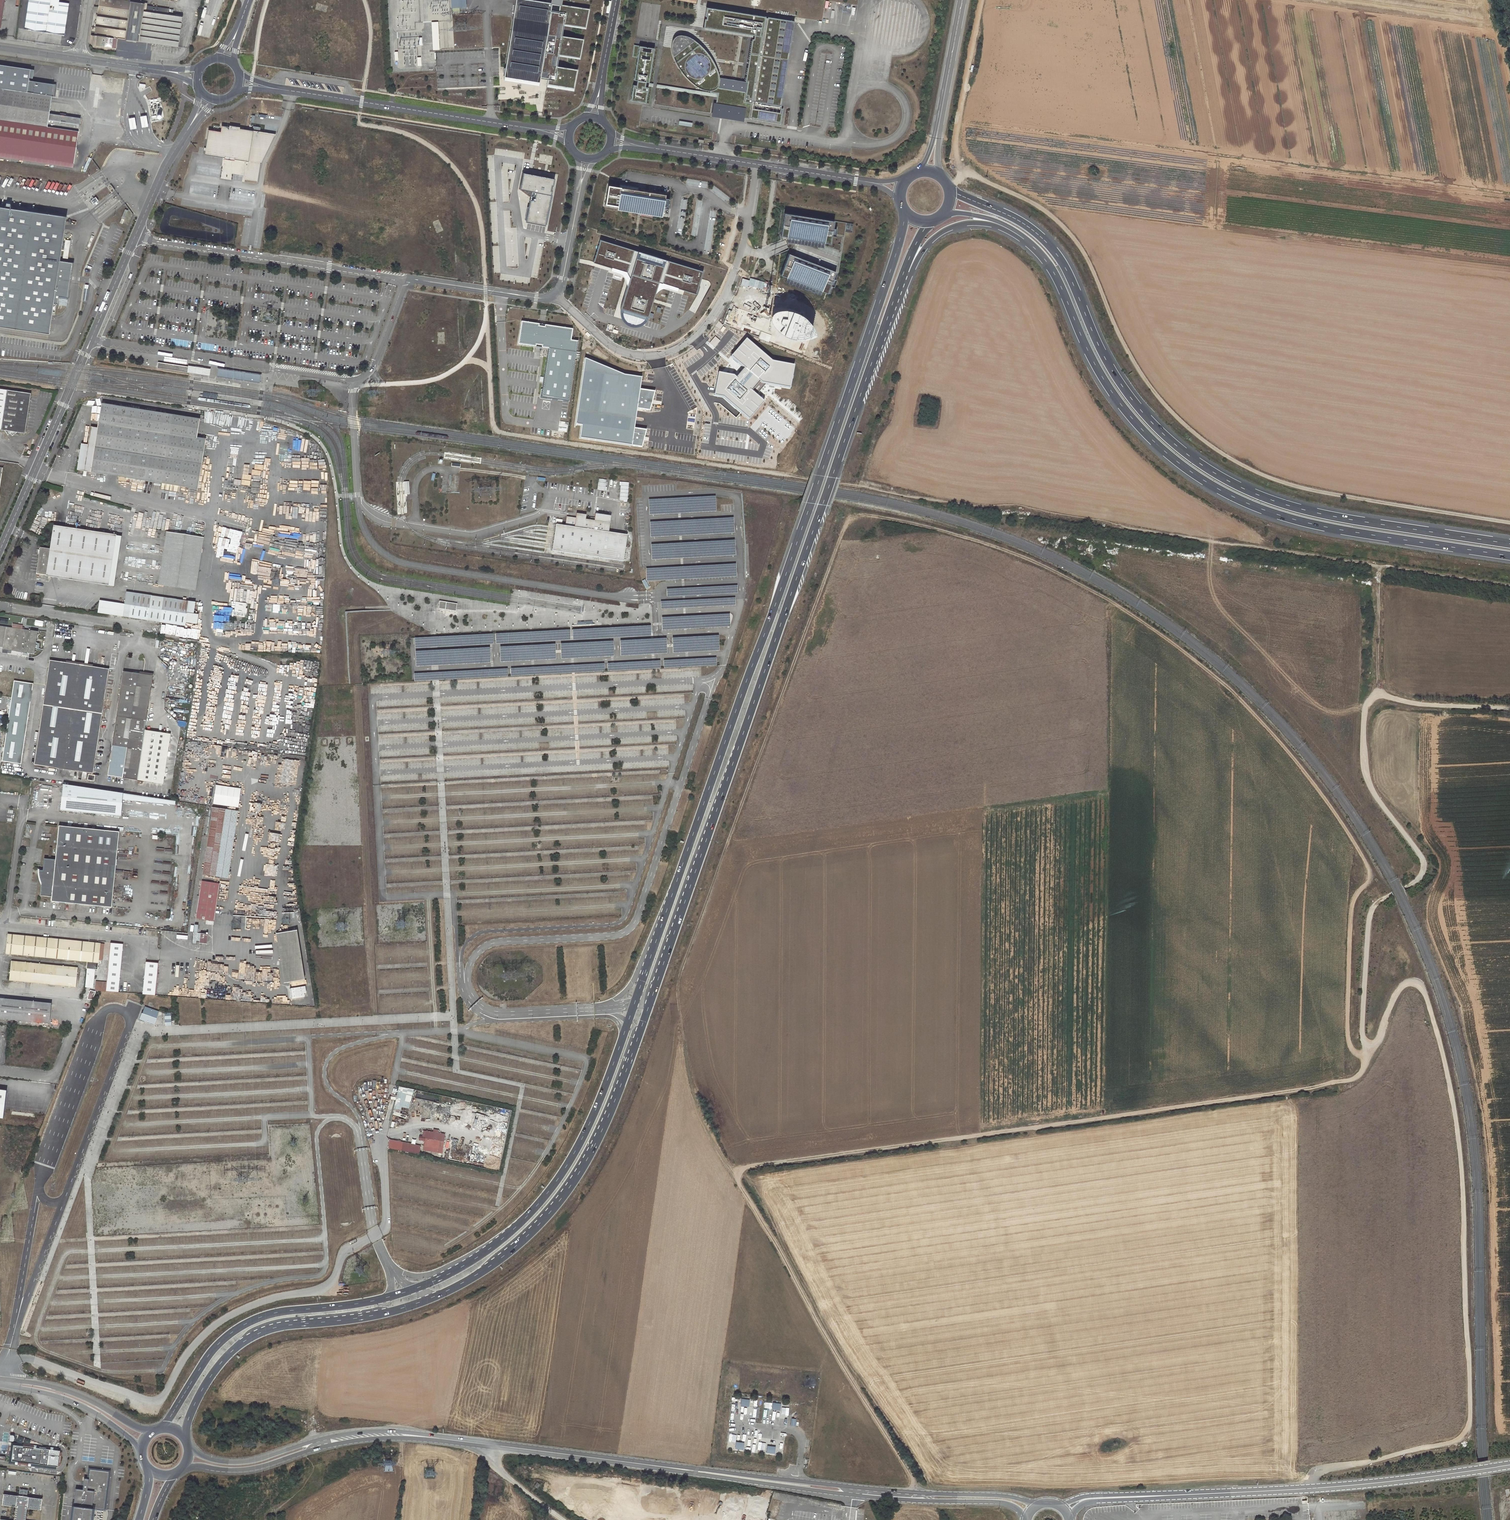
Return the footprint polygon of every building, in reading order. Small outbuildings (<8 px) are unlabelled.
[(51,0),(29,0),(25,29),(64,34),(69,3),(62,2),(62,1),(58,0),(57,0),(57,1),(51,0)] [(99,7),(94,6),(93,13),(94,13),(91,34),(97,35),(96,45),(101,46),(102,44),(105,44),(105,46),(112,47),(117,44),(118,38),(178,47),(182,16),(175,14),(146,10),(147,5),(147,3),(140,2),(141,0),(100,0),(99,7)] [(557,54),(580,58),(583,39),(560,35),(562,24),(585,27),(589,9),(561,4),(552,3),(534,0),(516,0),(513,19),(505,67),(540,73),(540,77),(548,78),(547,84),(574,88),(577,69),(555,66),(556,65),(557,54)] [(175,14),(176,9),(147,5),(146,10),(175,14)] [(780,108),(794,21),(767,17),(767,18),(765,17),(765,16),(706,7),(704,16),(706,16),(705,19),(704,18),(703,27),(754,35),(753,39),(752,39),(745,81),(747,82),(746,84),(745,92),(735,90),(736,87),(728,86),(728,89),(718,87),(717,87),(716,88),(714,89),(712,90),(710,90),(709,92),(717,94),(716,97),(715,104),(725,106),(725,109),(732,110),(733,107),(742,108),(741,115),(741,118),(749,119),(749,118),(752,118),(751,119),(780,124),(783,109),(780,108)] [(491,20),(492,46),(502,45),(501,19),(491,20)] [(716,67),(713,62),(710,57),(707,53),(702,47),(698,44),(696,42),(691,38),(689,37),(687,36),(683,35),(679,35),(677,35),(675,36),(674,38),(672,40),(672,41),(671,44),(671,46),(671,51),(672,55),(674,60),(677,65),(680,71),(684,76),(689,81),(694,85),(697,87),(701,89),(706,90),(710,90),(712,90),(714,89),(716,88),(717,87),(718,84),(719,80),(719,77),(718,73),(716,67)] [(645,102),(648,87),(644,86),(644,85),(645,82),(648,82),(650,70),(647,69),(648,67),(651,68),(654,48),(647,47),(646,47),(634,45),(632,57),(637,57),(633,80),(636,80),(636,85),(633,85),(630,100),(637,101),(638,101),(645,102)] [(74,161),(80,118),(50,113),(54,84),(29,80),(31,69),(0,65),(0,151),(74,161)] [(746,84),(719,80),(718,87),(728,89),(728,86),(736,87),(735,90),(745,92),(746,84)] [(717,94),(657,84),(657,87),(716,97),(717,94)] [(741,115),(742,108),(733,107),(732,110),(725,109),(725,106),(715,104),(714,111),(728,113),(741,115)] [(261,163),(275,134),(221,125),(220,131),(208,129),(204,154),(225,158),(225,154),(234,156),(234,159),(248,161),(245,179),(258,181),(260,163),(261,163)] [(73,167),(74,161),(0,151),(0,156),(73,167)] [(552,179),(519,172),(517,189),(528,191),(523,222),(542,225),(552,179)] [(665,198),(665,194),(637,190),(637,188),(633,187),(633,189),(608,185),(605,204),(662,213),(663,208),(665,198)] [(0,208),(0,325),(48,333),(53,303),(57,304),(58,296),(67,298),(70,275),(73,263),(59,261),(65,217),(0,208)] [(830,244),(834,221),(784,213),(780,236),(830,244)] [(852,233),(853,224),(846,223),(845,232),(852,233)] [(633,275),(640,251),(599,239),(592,263),(626,273),(628,278),(632,276),(633,275)] [(633,275),(655,282),(662,258),(640,251),(633,275)] [(827,293),(835,272),(788,254),(780,275),(827,293)] [(702,271),(662,258),(655,282),(695,294),(702,271)] [(102,263),(96,276),(101,278),(106,265),(102,263)] [(632,276),(628,278),(630,282),(619,319),(642,325),(655,282),(633,275),(632,276)] [(817,295),(818,291),(802,286),(801,290),(817,295)] [(770,310),(767,317),(769,323),(773,328),(778,332),(785,335),(791,337),(799,336),(806,335),(812,332),(810,325),(806,320),(801,314),(796,311),(789,308),(782,308),(776,308),(770,310)] [(539,324),(521,322),(519,337),(522,337),(521,345),(535,347),(536,345),(541,346),(541,348),(548,349),(541,395),(551,397),(551,399),(568,402),(577,342),(570,341),(572,330),(544,325),(544,327),(538,326),(539,324)] [(719,371),(715,394),(724,396),(750,419),(765,401),(757,394),(765,384),(790,389),(796,364),(773,359),(747,337),(731,355),(746,367),(738,377),(734,374),(719,371)] [(625,376),(586,359),(576,425),(583,426),(581,439),(633,446),(635,429),(638,409),(641,390),(642,378),(625,376)] [(188,367),(158,362),(157,368),(189,373),(190,367),(188,367)] [(190,367),(189,373),(193,374),(209,376),(211,369),(194,366),(188,365),(188,367),(190,367)] [(0,390),(0,431),(6,431),(8,435),(11,434),(13,436),(18,432),(26,427),(24,424),(27,422),(31,394),(26,394),(24,394),(23,393),(0,390)] [(655,392),(641,390),(638,409),(651,411),(655,392)] [(119,477),(118,480),(130,482),(131,479),(162,483),(161,489),(179,492),(179,486),(197,489),(206,440),(197,438),(200,420),(104,405),(101,404),(98,423),(97,428),(90,427),(88,445),(81,444),(77,470),(119,477)] [(26,427),(18,432),(25,433),(27,422),(24,424),(26,427)] [(647,431),(635,429),(633,446),(642,448),(647,431)] [(598,478),(596,490),(605,491),(606,480),(598,478)] [(627,501),(627,482),(619,482),(619,501),(627,501)] [(265,512),(266,504),(255,503),(255,511),(265,512)] [(566,517),(565,526),(609,532),(611,517),(595,515),(594,521),(585,520),(586,516),(576,514),(575,518),(566,517)] [(234,515),(233,528),(240,529),(241,521),(248,522),(248,517),(234,515)] [(623,561),(627,535),(609,532),(565,526),(556,524),(555,530),(554,538),(552,546),(552,551),(623,561)] [(40,548),(36,574),(46,575),(46,576),(108,586),(116,536),(116,535),(53,526),(50,549),(40,548)] [(191,589),(199,537),(171,533),(163,585),(191,589)] [(113,587),(121,537),(116,536),(108,586),(113,587)] [(268,579),(269,569),(255,568),(255,578),(268,579)] [(270,571),(270,587),(284,587),(284,582),(279,582),(279,580),(292,580),(292,571),(270,571)] [(236,591),(236,601),(241,601),(241,602),(250,602),(250,591),(236,591)] [(125,604),(123,617),(129,618),(133,593),(126,592),(125,604)] [(133,593),(129,618),(148,620),(151,596),(133,593)] [(151,596),(148,620),(160,622),(163,597),(151,596)] [(163,597),(160,622),(185,626),(186,622),(187,613),(187,611),(189,601),(163,597)] [(123,617),(125,604),(100,601),(98,613),(123,617)] [(187,611),(194,611),(195,602),(189,601),(187,611)] [(233,602),(230,615),(244,618),(247,605),(233,602)] [(438,602),(437,609),(455,612),(456,604),(438,602)] [(197,624),(198,615),(187,613),(186,622),(197,624)] [(292,629),(292,621),(284,621),(284,628),(287,628),(287,635),(302,635),(302,627),(296,627),(296,629),(292,629)] [(7,653),(10,653),(11,650),(34,654),(37,632),(0,626),(0,647),(3,647),(2,649),(8,650),(7,653)] [(98,641),(96,651),(111,653),(113,643),(98,641)] [(93,773),(109,669),(50,660),(34,765),(79,771),(78,780),(85,781),(87,772),(93,773)] [(123,671),(107,776),(114,777),(114,783),(124,785),(125,778),(137,780),(145,730),(153,676),(123,671)] [(21,764),(33,684),(14,681),(2,761),(21,764)] [(137,780),(164,783),(170,734),(145,730),(137,780)] [(240,758),(256,758),(256,746),(240,746),(240,758)] [(120,816),(122,800),(123,793),(63,784),(60,810),(120,816)] [(237,808),(239,788),(213,785),(211,805),(237,808)] [(567,796),(589,795),(588,787),(567,788),(567,796)] [(175,805),(175,801),(138,796),(123,793),(122,800),(175,805)] [(238,812),(213,808),(202,875),(228,878),(238,812)] [(111,908),(119,832),(58,826),(55,860),(44,859),(42,871),(39,871),(39,875),(39,878),(40,882),(41,883),(40,896),(51,897),(51,902),(111,908)] [(278,840),(279,832),(267,832),(267,839),(278,840)] [(269,870),(270,864),(254,861),(253,867),(269,870)] [(219,884),(201,881),(196,919),(213,921),(219,884)] [(294,931),(274,934),(281,984),(301,981),(294,931)] [(195,944),(206,944),(206,934),(195,934),(195,944)] [(8,935),(6,954),(99,963),(101,944),(8,935)] [(110,943),(106,991),(118,992),(123,944),(110,943)] [(11,962),(10,980),(76,987),(78,968),(11,962)] [(155,995),(158,963),(146,962),(142,994),(155,995)] [(274,977),(256,977),(256,974),(250,974),(250,983),(263,983),(263,984),(274,984),(274,977)] [(288,988),(289,999),(305,998),(304,987),(288,988)] [(91,1000),(94,991),(89,989),(86,999),(91,1000)] [(49,1024),(51,1003),(0,998),(0,1019),(49,1024)] [(155,1025),(160,1012),(145,1007),(143,1014),(142,1013),(140,1020),(155,1025)] [(399,1087),(393,1111),(407,1115),(413,1090),(399,1087)] [(427,1131),(423,1150),(442,1153),(444,1134),(438,1133),(439,1130),(434,1129),(433,1132),(427,1131)] [(389,1139),(387,1148),(419,1154),(421,1146),(389,1139)] [(492,1144),(487,1168),(499,1171),(505,1147),(492,1144)] [(752,1416),(752,1409),(745,1408),(744,1415),(752,1416)] [(755,1450),(765,1451),(766,1443),(759,1443),(758,1447),(755,1447),(756,1438),(746,1437),(746,1436),(742,1435),(741,1440),(746,1441),(745,1446),(756,1447),(755,1450)] [(57,1466),(59,1450),(16,1445),(16,1446),(12,1445),(10,1460),(14,1460),(14,1461),(57,1466)] [(71,1519),(91,1519),(92,1508),(104,1509),(109,1471),(89,1469),(88,1478),(83,1478),(82,1489),(75,1488),(71,1519)] [(18,1490),(17,1497),(29,1499),(30,1492),(18,1490)] [(27,1510),(37,1511),(41,1512),(43,1501),(29,1499),(17,1497),(4,1495),(2,1507),(15,1509),(14,1519),(26,1519),(27,1510)]
